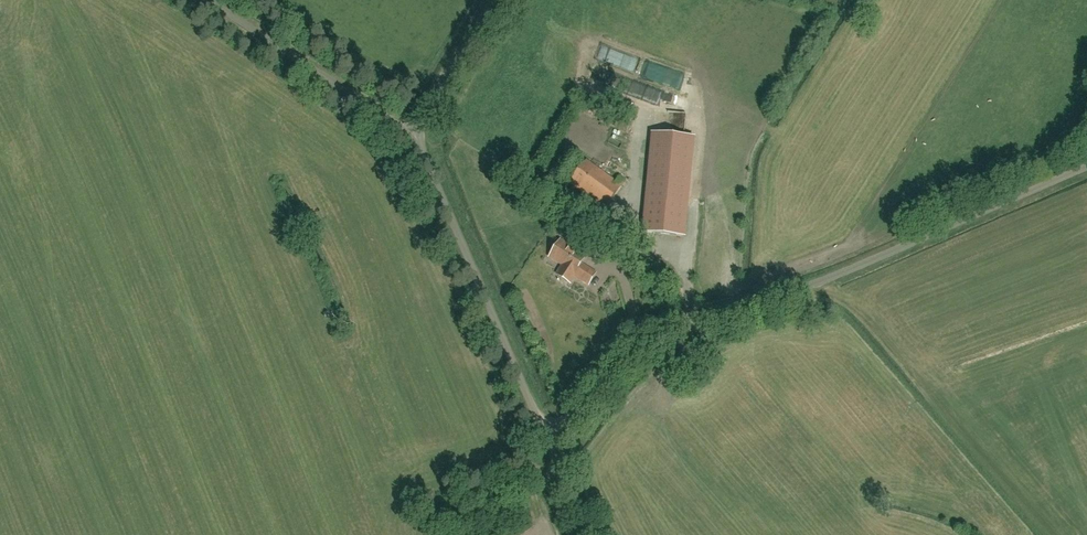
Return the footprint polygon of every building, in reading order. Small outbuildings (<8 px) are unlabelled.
[(654,202),(684,205),(691,136),(660,133),(654,202)] [(616,181),(586,160),(570,183),(605,209),(626,181),(619,177),(616,181)] [(681,236),(684,205),(654,202),(650,202),(647,232),(681,236)] [(564,266),(561,271),(558,275),(569,282),(572,278),(573,275),(588,285),(596,273),(581,264),(585,256),(561,240),(550,257),(564,266)]
